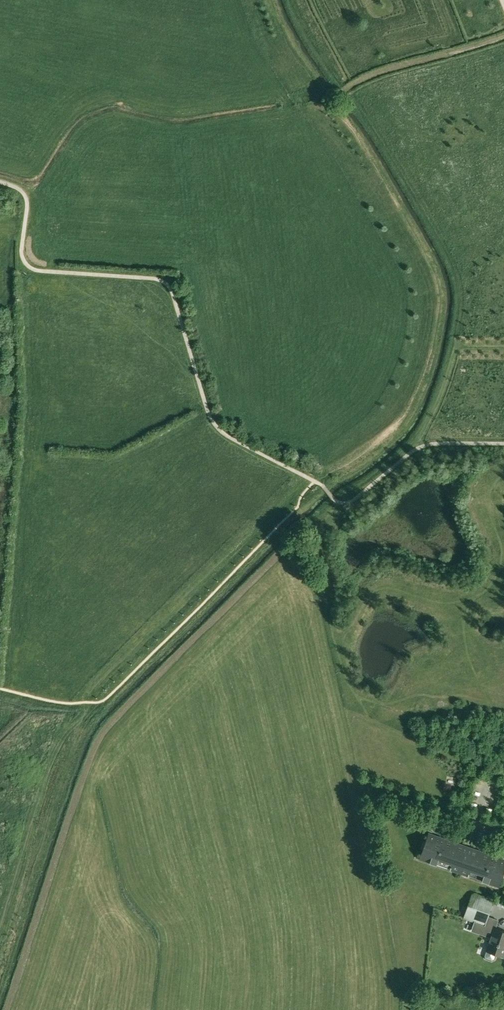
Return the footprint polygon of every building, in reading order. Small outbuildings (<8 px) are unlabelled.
[(499,886),(503,871),(503,860),(429,834),(420,858),(430,862),(430,863),(431,862),(436,864),(436,865),(438,860),(451,865),(450,870),(451,869),(468,875),(468,876),(469,877),(470,872),(483,876),(482,881),(483,882),(483,880),(488,882),(488,883),(489,884),(489,882),(499,886)] [(486,899),(473,895),(464,919),(485,926),(493,902),(494,899),(487,897),(486,899)] [(492,960),(494,959),(496,953),(503,955),(503,953),(503,932),(494,929),(487,950),(485,956),(486,958),(492,960)]
